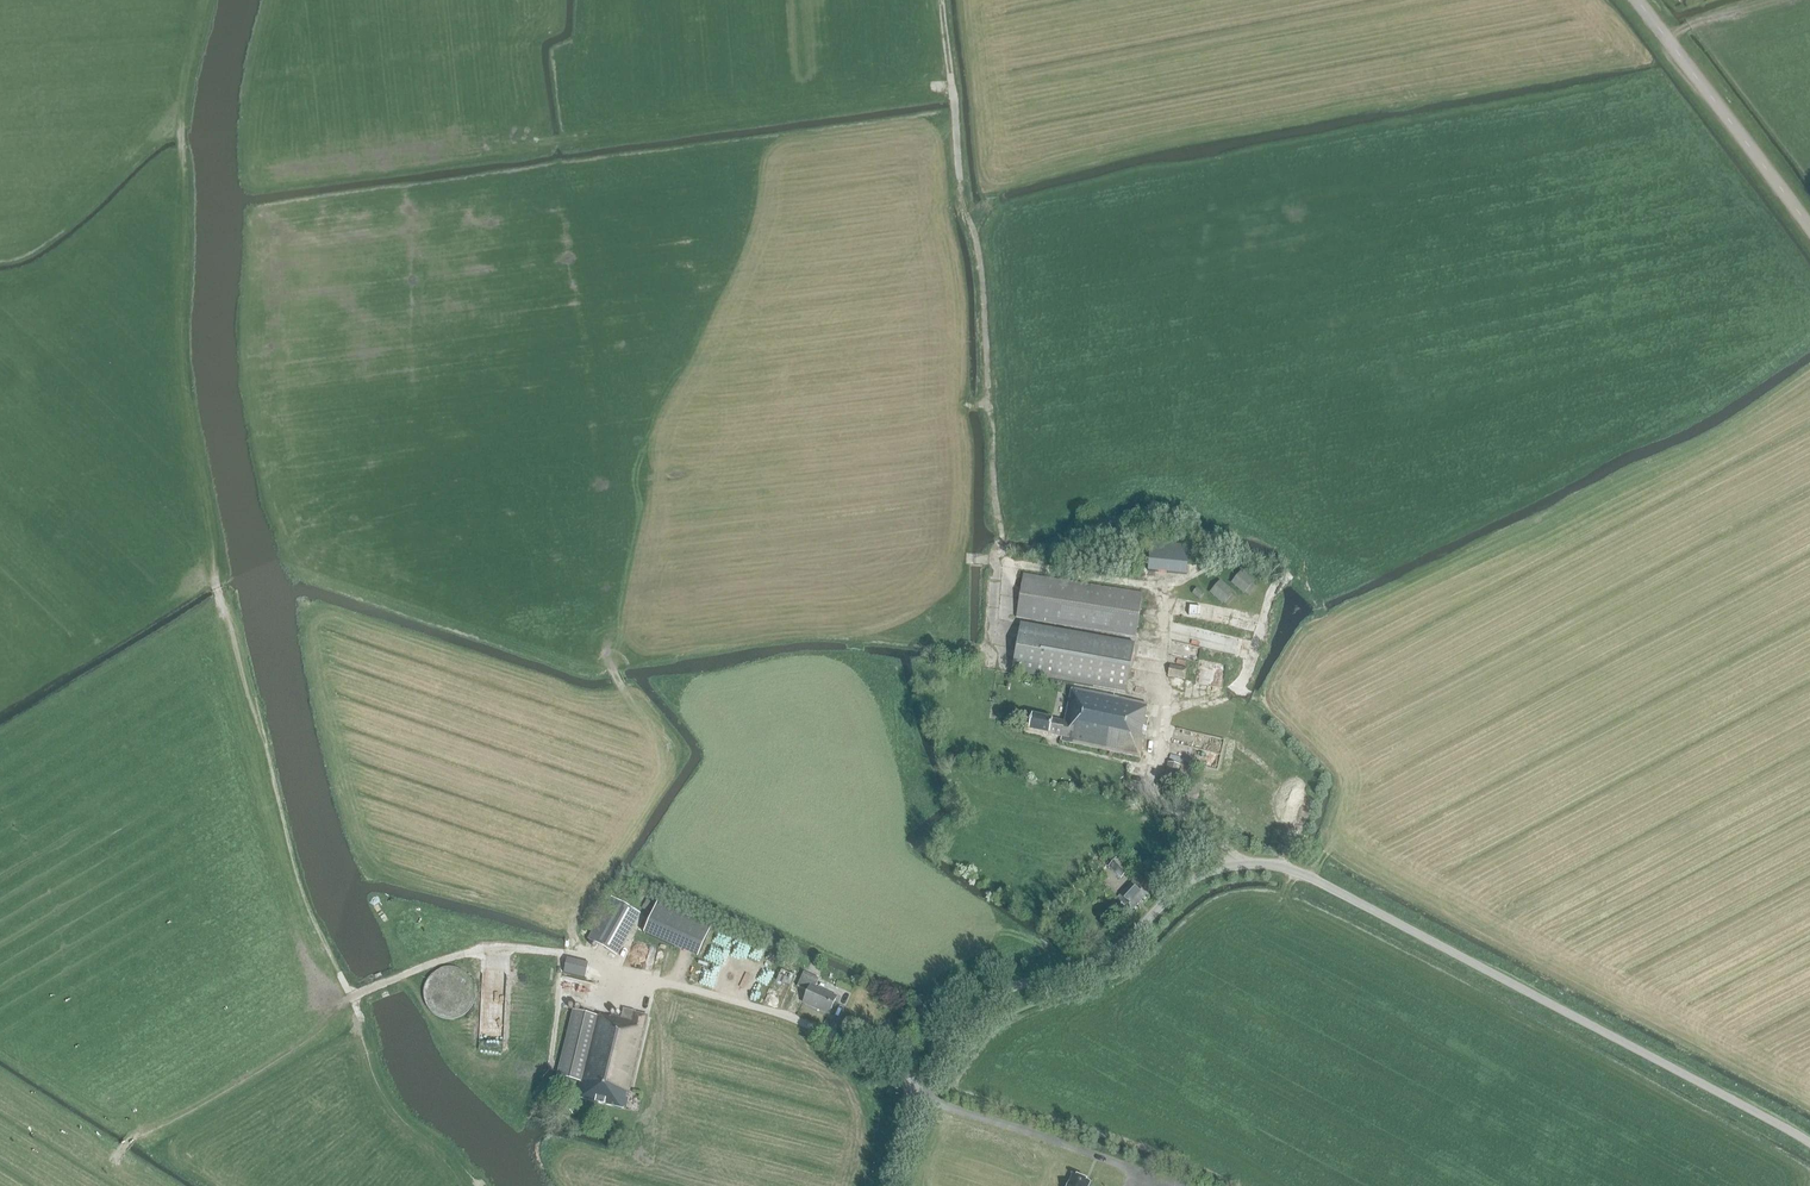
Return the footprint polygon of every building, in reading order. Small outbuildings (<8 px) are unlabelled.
[(1150,545),(1148,571),(1186,574),(1189,549),(1150,545)] [(1135,637),(1142,594),(1022,575),(1016,617),(1135,637)] [(1125,693),(1134,644),(1020,623),(1011,672),(1125,693)] [(1185,679),(1187,668),(1170,665),(1168,675),(1185,679)] [(1138,764),(1148,719),(1144,718),(1147,705),(1071,689),(1064,722),(1031,715),(1028,731),(1061,738),(1060,741),(1130,756),(1128,762),(1138,764)] [(1177,780),(1180,765),(1168,762),(1164,777),(1177,780)] [(1120,879),(1129,869),(1117,857),(1108,867),(1120,879)] [(1131,912),(1148,893),(1134,880),(1117,899),(1121,903),(1115,909),(1124,917),(1130,911),(1131,912)] [(617,956),(642,915),(616,900),(592,941),(617,956)] [(711,927),(657,903),(644,933),(698,957),(711,927)] [(586,978),(589,964),(567,958),(564,973),(586,978)] [(453,967),(449,967),(448,967),(446,967),(444,968),(442,968),(439,969),(438,970),(436,971),(435,972),(433,973),(431,974),(430,975),(429,976),(428,978),(427,979),(426,981),(425,983),(425,984),(424,986),(424,988),(423,990),(423,991),(423,993),(423,995),(423,997),(424,999),(424,1001),(425,1002),(426,1005),(426,1006),(427,1008),(429,1010),(430,1011),(432,1013),(433,1014),(435,1015),(436,1016),(438,1017),(440,1018),(442,1018),(445,1019),(447,1019),(449,1020),(451,1019),(454,1019),(456,1019),(457,1018),(459,1018),(461,1017),(462,1016),(464,1015),(465,1014),(467,1013),(469,1011),(470,1009),(471,1007),(472,1006),(473,1004),(474,1002),(475,1000),(475,998),(475,996),(475,994),(475,992),(475,991),(475,989),(475,987),(474,985),(474,983),(473,982),(471,979),(470,977),(468,975),(467,974),(465,973),(464,971),(462,971),(459,969),(457,968),(456,968),(453,967)] [(796,976),(782,969),(777,980),(789,985),(790,983),(793,984),(796,976)] [(828,1015),(837,996),(816,986),(819,979),(803,972),(797,986),(807,991),(802,1003),(828,1015)] [(793,997),(797,988),(790,985),(786,993),(793,997)] [(645,1026),(647,1019),(635,1015),(636,1011),(623,1008),(620,1019),(610,1017),(609,1020),(574,1011),(556,1077),(579,1083),(575,1098),(624,1111),(646,1026),(645,1026)] [(573,1115),(579,1110),(572,1102),(567,1107),(573,1115)] [(1068,1183),(1067,1185),(1088,1185),(1090,1182),(1073,1174),(1069,1183),(1068,1183)]
